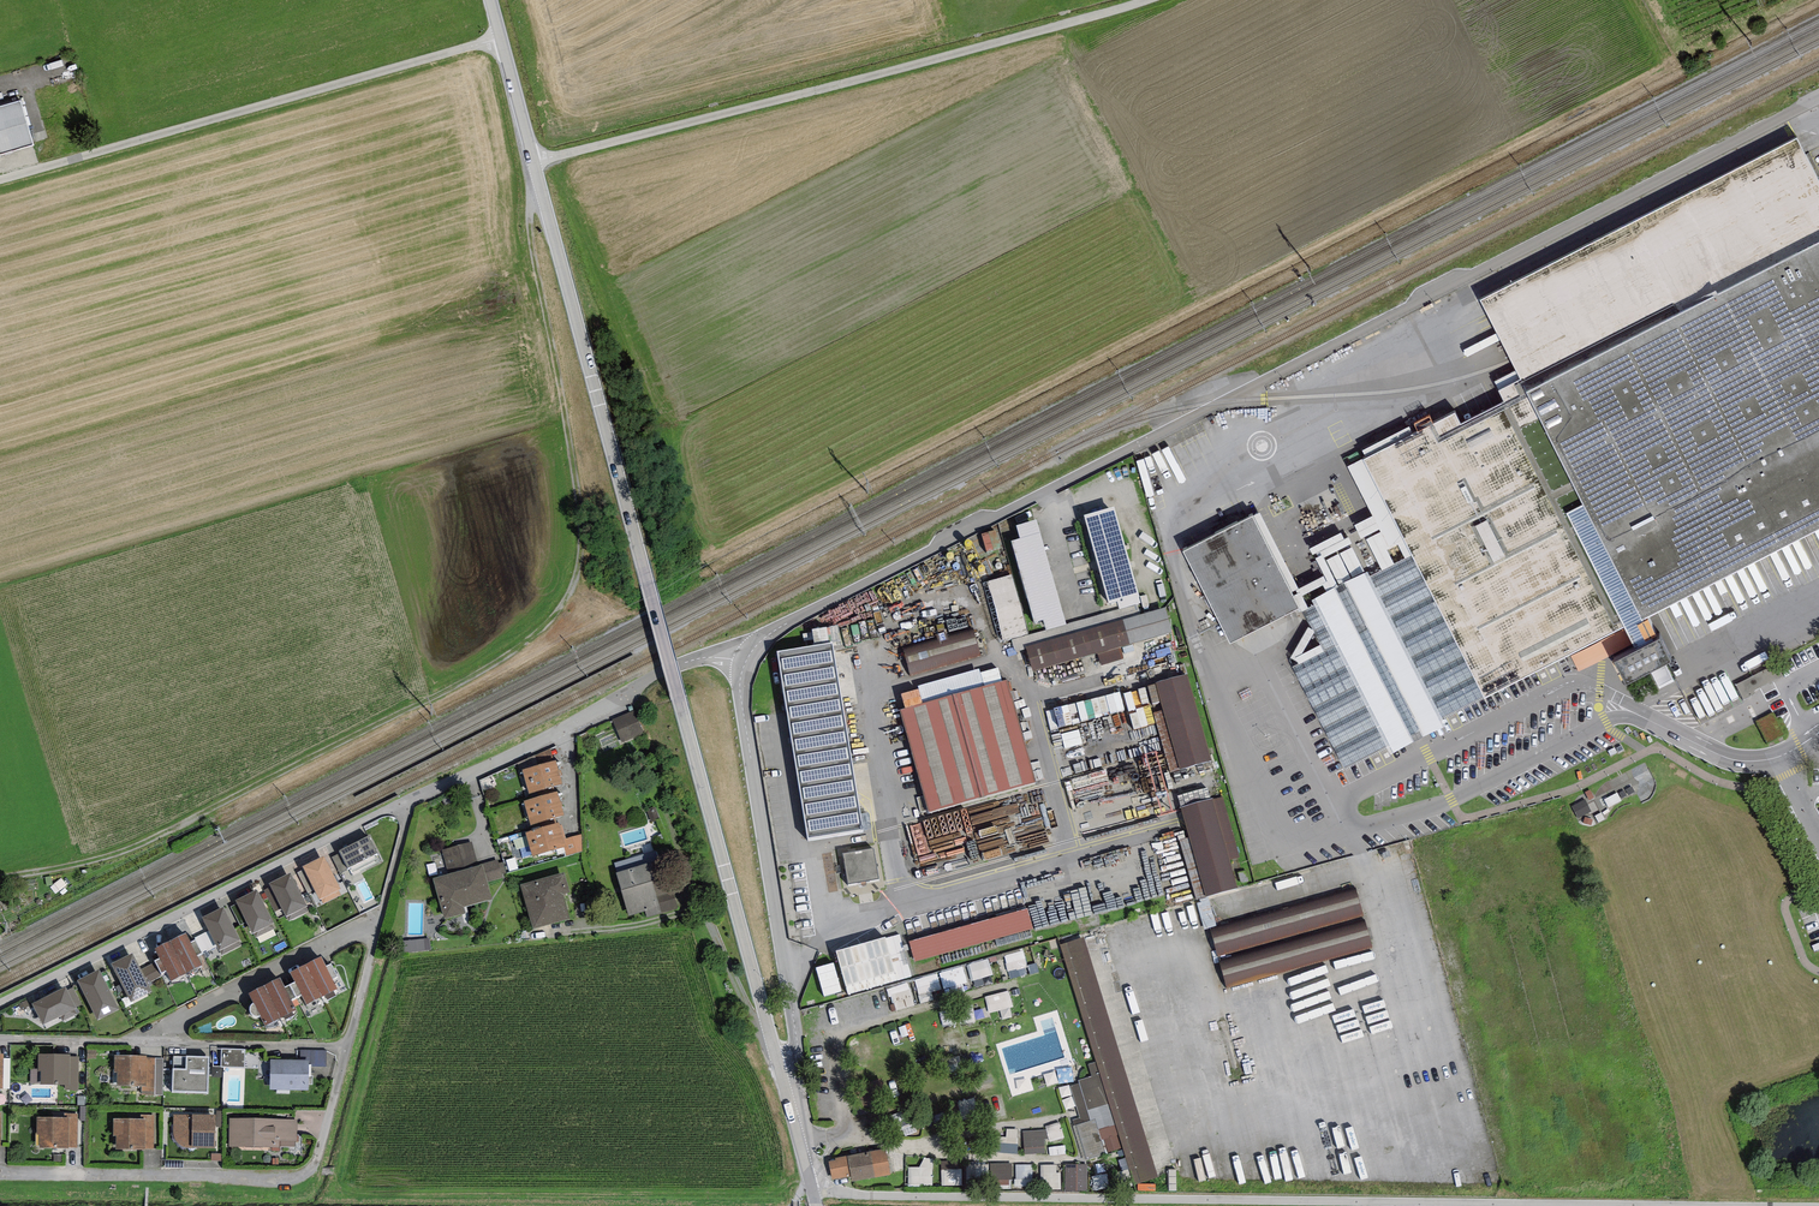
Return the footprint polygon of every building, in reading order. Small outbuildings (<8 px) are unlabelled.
[(0,108),(0,155),(33,146),(20,102),(0,108)] [(1527,393),(1818,243),(1818,181),(1797,138),(1480,300),(1527,393)] [(1527,393),(1643,620),(1818,530),(1818,243),(1527,393)] [(1535,672),(1617,631),(1504,410),(1438,443),(1430,426),(1363,460),(1404,539),(1412,555),(1484,698),(1535,672)] [(1404,539),(1363,460),(1348,468),(1372,516),(1379,529),(1381,532),(1388,547),(1404,539)] [(1115,507),(1084,515),(1108,603),(1139,595),(1115,507)] [(1260,512),(1253,516),(1291,592),(1296,590),(1297,593),(1293,596),(1299,609),(1300,611),(1303,610),(1308,607),(1302,596),(1298,589),(1260,512)] [(1253,516),(1183,551),(1230,643),(1299,609),(1293,596),(1291,592),(1253,516)] [(1379,529),(1372,516),(1354,525),(1361,539),(1379,529)] [(1036,519),(1016,525),(1020,538),(1011,541),(1034,622),(1042,620),(1045,630),(1066,625),(1036,519)] [(1388,547),(1381,532),(1366,539),(1382,570),(1394,564),(1387,550),(1398,545),(1405,559),(1412,555),(1404,539),(1388,547)] [(1352,547),(1339,553),(1353,579),(1365,573),(1352,547)] [(1339,554),(1326,560),(1340,586),(1352,580),(1339,554)] [(1456,712),(1484,698),(1412,555),(1405,559),(1394,564),(1382,570),(1370,576),(1368,571),(1365,573),(1353,579),(1352,580),(1340,586),(1338,586),(1327,592),(1312,600),(1314,604),(1308,607),(1303,610),(1323,651),(1292,666),(1343,768),(1386,747),(1390,754),(1446,726),(1442,718),(1456,712)] [(1322,555),(1315,558),(1324,576),(1327,581),(1322,584),(1323,585),(1327,592),(1338,586),(1322,555)] [(1324,576),(1298,589),(1302,596),(1323,585),(1322,584),(1327,581),(1324,576)] [(1026,648),(1140,615),(1137,604),(1066,625),(1045,630),(1011,640),(1015,652),(1026,648)] [(1140,615),(1026,648),(1033,671),(1172,631),(1166,608),(1140,615)] [(817,640),(830,638),(829,626),(815,628),(817,640)] [(906,653),(913,676),(984,655),(976,631),(906,653)] [(834,642),(777,651),(807,841),(863,832),(834,642)] [(1781,677),(1775,666),(1736,687),(1743,701),(1755,694),(1754,692),(1781,677)] [(987,683),(1003,678),(1000,667),(984,671),(987,683)] [(1187,673),(1156,683),(1180,768),(1212,759),(1187,673)] [(1006,681),(901,710),(928,812),(1033,783),(1006,681)] [(1124,711),(1120,693),(1048,708),(1052,726),(1124,711)] [(898,709),(887,711),(889,725),(901,723),(898,709)] [(634,710),(613,720),(622,743),(644,734),(634,710)] [(535,755),(538,765),(554,760),(550,749),(535,755)] [(538,765),(522,770),(529,794),(562,784),(556,760),(554,760),(538,765)] [(1016,805),(1029,801),(1025,789),(1012,794),(1016,805)] [(524,801),(531,825),(564,815),(558,791),(524,801)] [(1223,796),(1181,808),(1205,896),(1238,887),(1231,858),(1239,856),(1223,796)] [(651,822),(660,819),(655,807),(647,810),(651,822)] [(559,823),(525,832),(533,856),(564,847),(566,847),(563,839),(560,826),(559,823)] [(583,851),(582,834),(566,839),(563,839),(566,847),(564,847),(566,856),(583,851)] [(369,835),(339,851),(340,853),(348,867),(350,866),(353,872),(377,859),(375,856),(379,854),(369,835)] [(466,913),(464,907),(492,900),(487,882),(482,865),(479,866),(478,865),(472,842),(442,850),(449,874),(433,879),(444,919),(466,913)] [(843,853),(848,884),(880,879),(874,848),(843,853)] [(618,872),(657,860),(655,851),(615,864),(618,872)] [(332,857),(340,873),(349,870),(348,867),(340,853),(332,857)] [(324,856),(302,867),(304,870),(314,890),(320,901),(321,900),(323,905),(342,895),(339,890),(341,889),(324,856)] [(482,865),(487,882),(503,878),(502,874),(499,863),(498,859),(478,865),(479,866),(482,865)] [(618,872),(616,873),(629,915),(646,910),(648,917),(677,908),(662,859),(657,860),(618,872)] [(308,893),(314,890),(304,870),(297,873),(308,893)] [(564,872),(520,885),(533,929),(570,919),(563,894),(570,892),(564,872)] [(290,873),(269,884),(271,887),(282,909),(286,917),(287,917),(289,920),(307,911),(304,906),(306,905),(290,873)] [(282,909),(271,887),(264,890),(275,912),(282,909)] [(257,890),(236,900),(237,904),(246,922),(252,934),(253,934),(256,938),(275,928),(272,924),(274,923),(257,890)] [(1210,931),(1217,956),(1363,917),(1356,891),(1210,931)] [(1198,902),(1206,926),(1217,922),(1209,898),(1198,902)] [(240,925),(246,922),(237,904),(231,907),(240,925)] [(223,907),(202,917),(209,931),(217,945),(219,951),(220,950),(222,954),(241,945),(239,940),(240,940),(223,907)] [(910,942),(915,960),(1031,928),(1026,910),(910,942)] [(1220,963),(1227,989),(1373,950),(1366,924),(1220,963)] [(202,953),(217,945),(209,931),(194,938),(195,940),(202,953)] [(880,985),(916,976),(905,931),(886,935),(892,960),(875,965),(880,985)] [(186,933),(171,940),(187,972),(202,965),(197,955),(191,942),(186,933)] [(1135,1183),(1157,1177),(1089,935),(1063,943),(1096,1062),(1090,1064),(1094,1077),(1067,1084),(1089,1159),(1125,1149),(1135,1183)] [(431,950),(429,938),(404,941),(405,952),(431,950)] [(166,971),(171,981),(187,972),(171,940),(155,949),(160,958),(166,971)] [(191,942),(197,955),(202,953),(195,940),(191,942)] [(1009,972),(1028,970),(1026,952),(1008,953),(1009,972)] [(132,954),(112,963),(131,1003),(152,992),(148,983),(141,970),(132,954)] [(322,957),(306,965),(322,997),(337,989),(333,979),(326,966),(322,957)] [(161,973),(166,971),(160,958),(155,960),(161,973)] [(973,980),(994,976),(991,960),(970,964),(973,980)] [(141,970),(148,983),(161,976),(154,963),(141,970)] [(326,966),(333,979),(337,977),(331,964),(326,966)] [(302,994),(307,1005),(322,997),(306,965),(290,973),(295,982),(302,994)] [(965,966),(941,973),(946,989),(970,982),(965,966)] [(99,969),(78,980),(97,1020),(119,1009),(99,969)] [(280,977),(264,985),(281,1017),(296,1010),(291,1000),(285,987),(280,977)] [(296,997),(302,994),(295,982),(290,984),(296,997)] [(285,987),(291,1000),(296,997),(290,984),(285,987)] [(255,1016),(258,1016),(260,1015),(266,1025),(281,1017),(264,985),(249,993),(254,1003),(251,1005),(250,1008),(250,1011),(251,1013),(253,1015),(255,1016)] [(66,987),(32,1004),(43,1025),(60,1016),(63,1021),(77,1014),(75,1009),(77,1008),(76,1008),(67,990),(66,987)] [(73,987),(67,990),(76,1008),(82,1005),(73,987)] [(991,1013),(1015,1007),(1010,990),(987,996),(991,1013)] [(961,1008),(962,1023),(976,1022),(975,1007),(961,1008)] [(804,1014),(808,1034),(820,1031),(817,1012),(804,1014)] [(986,1027),(966,1029),(968,1050),(987,1049),(986,1027)] [(948,1048),(965,1046),(963,1029),(946,1031),(948,1048)] [(245,1049),(221,1048),(221,1066),(245,1068),(245,1049)] [(301,1050),(301,1060),(309,1060),(309,1067),(327,1067),(327,1050),(301,1050)] [(70,1054),(38,1054),(38,1071),(41,1071),(40,1085),(65,1085),(70,1085),(70,1057),(70,1054)] [(146,1056),(114,1056),(114,1073),(117,1073),(117,1086),(142,1087),(146,1087),(147,1058),(146,1056)] [(208,1093),(210,1057),(186,1056),(186,1057),(174,1056),(174,1069),(173,1069),(172,1093),(208,1093)] [(78,1091),(79,1057),(70,1057),(70,1085),(65,1085),(65,1090),(78,1091)] [(142,1087),(142,1095),(163,1095),(164,1058),(147,1058),(146,1087),(142,1087)] [(309,1067),(309,1060),(301,1060),(270,1060),(270,1090),(309,1090),(309,1067)] [(977,1080),(981,1093),(997,1088),(994,1075),(977,1080)] [(68,1147),(77,1147),(77,1114),(64,1113),(63,1117),(69,1118),(68,1147)] [(215,1148),(216,1115),(192,1114),(192,1115),(173,1115),(173,1133),(174,1136),(175,1139),(176,1141),(178,1144),(180,1145),(183,1146),(185,1148),(188,1148),(215,1148)] [(146,1149),(154,1149),(154,1115),(141,1115),(141,1119),(146,1119),(146,1149)] [(63,1117),(36,1117),(36,1134),(39,1134),(39,1148),(68,1148),(68,1147),(69,1118),(63,1117)] [(141,1119),(114,1118),(113,1135),(116,1136),(116,1149),(146,1149),(146,1119),(141,1119)] [(297,1119),(230,1118),(229,1147),(280,1148),(280,1147),(295,1147),(295,1141),(297,1141),(297,1119)] [(1019,1151),(1018,1128),(1008,1129),(1008,1136),(997,1137),(998,1152),(1019,1151)] [(1025,1131),(1026,1153),(1049,1152),(1047,1129),(1025,1131)] [(836,1160),(829,1161),(832,1180),(851,1176),(852,1182),(891,1174),(886,1148),(835,1158),(836,1160)] [(923,1167),(910,1166),(910,1185),(934,1186),(935,1159),(924,1159),(923,1167)] [(993,1163),(993,1182),(1012,1182),(1012,1163),(993,1163)] [(1034,1181),(1033,1164),(1018,1165),(1019,1182),(1034,1181)] [(1060,1188),(1061,1165),(1043,1164),(1042,1188),(1060,1188)] [(1066,1190),(1089,1190),(1090,1166),(1067,1165),(1066,1190)] [(944,1171),(944,1185),(962,1184),(961,1170),(944,1171)]
